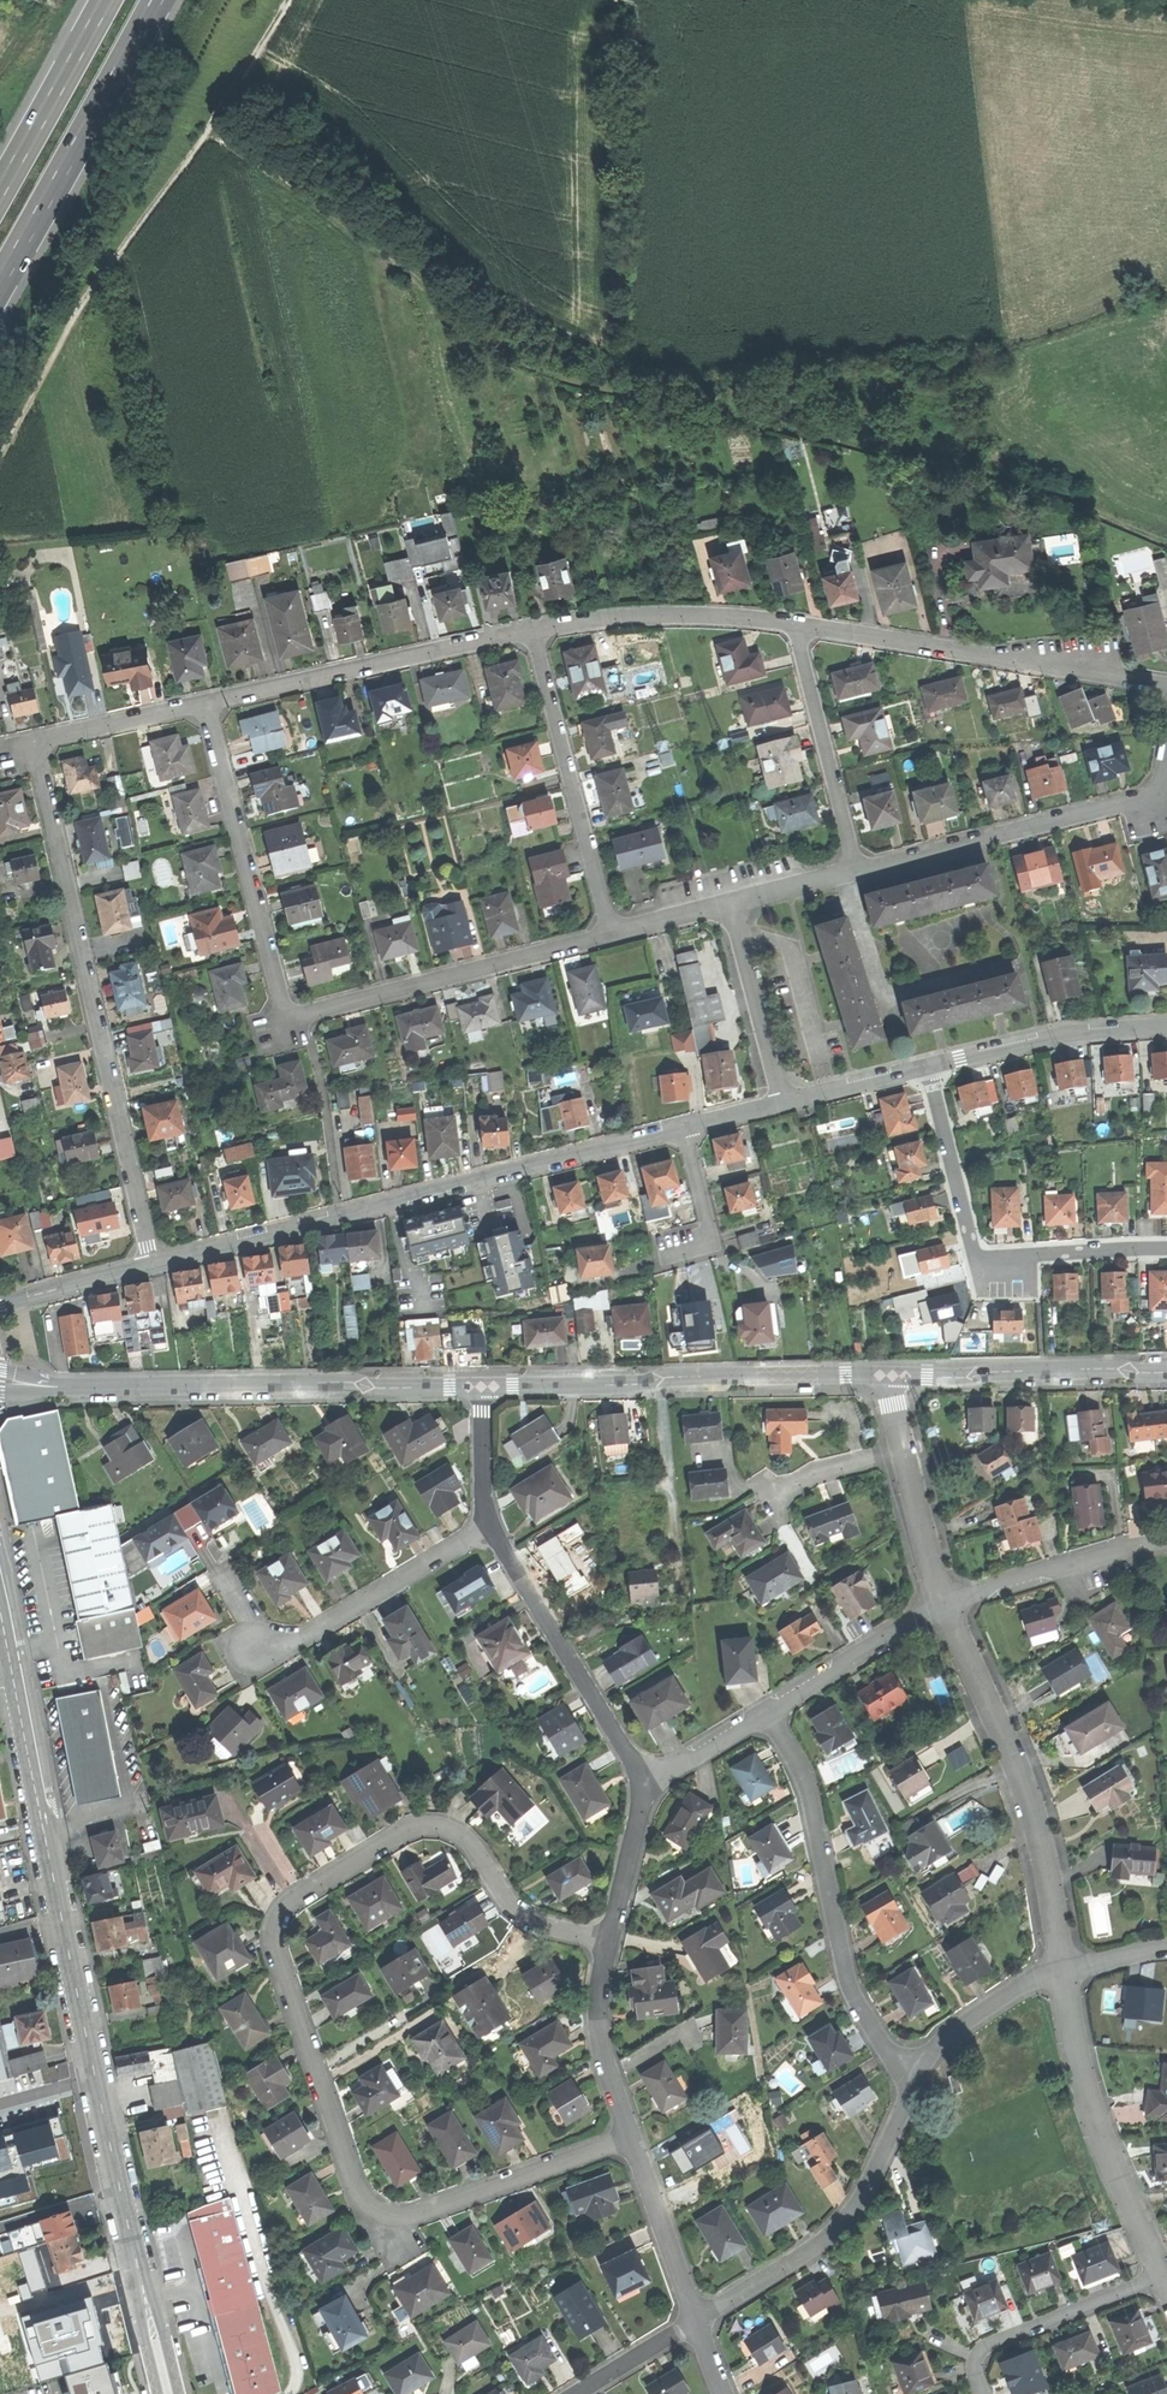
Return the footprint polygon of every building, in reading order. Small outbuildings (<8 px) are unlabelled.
[(980,576),(981,587),(994,585),(1007,583),(1005,571),(1032,567),(1028,535),(974,543),(977,561),(967,562),(969,578),(980,576)] [(730,543),(732,553),(742,550),(742,552),(748,550),(745,539),(730,543)] [(769,555),(779,594),(791,590),(803,587),(793,549),(769,555)] [(714,557),(722,589),(734,586),(750,582),(742,552),(742,550),(732,553),(714,557)] [(266,553),(247,558),(252,577),(270,572),(266,553)] [(419,554),(410,556),(414,570),(422,568),(419,554)] [(402,576),(403,579),(415,576),(414,570),(410,556),(398,559),(402,576)] [(227,563),(232,582),(252,577),(247,558),(227,563)] [(390,579),(402,576),(398,559),(386,562),(390,579)] [(541,565),(548,595),(562,592),(573,589),(565,559),(541,565)] [(875,570),(885,610),(898,607),(916,603),(906,562),(875,570)] [(825,572),(826,576),(852,569),(851,565),(825,572)] [(478,574),(484,605),(499,602),(516,599),(510,568),(478,574)] [(826,576),(833,603),(846,600),(859,596),(852,569),(826,576)] [(448,584),(435,587),(436,594),(449,591),(448,584)] [(376,604),(381,603),(396,600),(393,585),(373,590),(376,604)] [(435,618),(442,616),(436,594),(435,587),(428,589),(435,618)] [(442,616),(442,618),(455,615),(468,612),(465,601),(462,591),(462,588),(449,591),(436,594),(442,616)] [(272,597),(276,612),(302,605),(298,590),(272,597)] [(1137,596),(1140,607),(1160,601),(1157,591),(1137,596)] [(311,596),(315,612),(333,607),(329,592),(311,596)] [(381,603),(387,630),(399,628),(412,625),(406,597),(396,600),(381,603)] [(30,600),(41,650),(47,648),(36,599),(30,600)] [(1137,653),(1152,649),(1166,645),(1166,630),(1160,601),(1140,607),(1126,610),(1137,653)] [(272,614),(283,655),(299,650),(313,646),(302,605),(276,612),(272,614)] [(345,608),(347,615),(358,612),(357,605),(345,608)] [(218,617),(221,628),(244,622),(244,624),(255,622),(252,609),(218,617)] [(336,618),(342,641),(352,638),(364,636),(358,612),(347,615),(336,618)] [(221,628),(230,666),(244,662),(244,660),(250,659),(263,656),(255,622),(244,624),(244,622),(221,628)] [(61,648),(63,657),(85,653),(82,635),(81,633),(58,637),(61,648)] [(92,633),(82,635),(85,653),(96,651),(92,633)] [(170,642),(179,679),(190,676),(204,673),(202,664),(200,657),(207,656),(202,635),(170,642)] [(716,667),(719,679),(726,677),(728,684),(765,675),(760,655),(748,658),(743,640),(729,643),(718,646),(723,665),(716,667)] [(134,674),(136,687),(153,683),(151,675),(154,674),(148,646),(133,649),(132,644),(118,647),(119,652),(106,654),(111,678),(125,676),(134,674)] [(54,659),(56,659),(63,657),(61,648),(52,650),(54,659)] [(81,694),(93,691),(85,653),(63,657),(56,659),(60,677),(66,675),(71,696),(81,694)] [(573,685),(578,705),(599,700),(599,701),(607,699),(595,653),(567,661),(573,685)] [(487,669),(497,710),(525,703),(518,676),(522,675),(519,661),(500,666),(487,669)] [(833,674),(839,699),(878,689),(872,663),(850,669),(833,674)] [(422,682),(428,706),(432,705),(434,712),(451,708),(450,701),(469,697),(463,672),(441,677),(422,682)] [(923,686),(929,710),(966,700),(960,676),(940,682),(923,686)] [(9,692),(10,696),(23,693),(21,683),(8,686),(9,692)] [(372,694),(380,726),(392,723),(390,716),(410,711),(404,686),(386,690),(372,694)] [(988,696),(994,717),(1026,709),(1020,688),(1003,692),(988,696)] [(10,698),(15,719),(28,716),(40,713),(35,690),(23,693),(10,696),(10,698)] [(742,700),(749,727),(790,716),(787,704),(783,690),(742,700)] [(1060,698),(1072,727),(1098,717),(1101,724),(1115,718),(1106,695),(1094,700),(1086,703),(1081,690),(1060,698)] [(320,705),(328,742),(361,735),(356,714),(347,716),(345,710),(342,711),(340,700),(329,703),(320,705)] [(846,730),(849,739),(861,736),(865,754),(890,747),(886,731),(882,716),(880,709),(843,718),(846,730)] [(253,743),(256,753),(284,746),(281,731),(283,731),(279,714),(241,723),(245,736),(251,734),(253,743)] [(623,714),(606,719),(609,730),(626,726),(623,714)] [(889,714),(882,716),(886,731),(893,729),(889,714)] [(588,744),(592,761),(615,755),(609,730),(606,719),(583,724),(588,744)] [(730,736),(732,745),(750,741),(748,732),(730,736)] [(153,743),(163,780),(196,772),(193,760),(189,747),(181,750),(178,737),(153,743)] [(759,749),(769,788),(802,780),(797,760),(802,759),(799,750),(796,738),(759,749)] [(1087,752),(1094,782),(1105,779),(1115,777),(1114,772),(1127,769),(1121,744),(1087,752)] [(513,768),(516,779),(543,772),(539,758),(536,745),(509,752),(513,768)] [(506,770),(513,768),(509,752),(501,754),(506,770)] [(68,779),(71,794),(92,789),(92,787),(88,769),(85,757),(64,762),(68,779)] [(95,768),(88,769),(92,787),(99,785),(95,768)] [(1029,771),(1035,798),(1048,794),(1065,790),(1059,769),(1042,773),(1041,768),(1029,771)] [(256,791),(257,797),(265,795),(270,815),(305,806),(300,785),(286,788),(281,769),(252,776),(256,791)] [(111,773),(117,796),(125,794),(120,771),(111,773)] [(602,799),(607,818),(633,811),(623,771),(597,778),(602,799)] [(988,798),(991,810),(998,808),(1004,807),(1004,804),(1014,801),(1009,778),(985,784),(986,786),(988,798)] [(915,793),(922,822),(938,818),(957,813),(949,785),(915,793)] [(876,790),(878,797),(892,794),(890,786),(876,790)] [(981,799),(988,798),(986,786),(978,788),(981,799)] [(174,797),(183,833),(209,827),(204,807),(200,790),(174,797)] [(0,795),(0,838),(18,834),(17,828),(27,826),(23,807),(20,791),(0,795)] [(865,800),(872,829),(886,826),(900,822),(894,794),(892,794),(878,797),(865,800)] [(776,805),(783,832),(818,823),(815,810),(811,797),(776,805)] [(525,805),(531,829),(557,823),(554,810),(551,799),(525,805)] [(532,832),(531,829),(525,805),(524,804),(506,808),(513,837),(532,832)] [(122,849),(140,844),(131,814),(114,819),(122,849)] [(81,844),(85,863),(96,861),(109,858),(101,818),(77,823),(81,844)] [(273,856),(278,875),(311,866),(300,825),(267,834),(273,856)] [(613,842),(620,871),(643,865),(664,860),(657,831),(613,842)] [(1074,852),(1083,891),(1100,887),(1098,880),(1123,873),(1116,845),(1099,849),(1091,851),(1090,848),(1074,852)] [(214,846),(182,855),(186,869),(180,871),(182,881),(189,879),(193,894),(219,887),(215,872),(220,871),(217,858),(214,846)] [(1012,857),(1020,889),(1040,885),(1061,879),(1053,847),(1030,853),(1012,857)] [(1153,900),(1166,897),(1166,849),(1153,853),(1142,855),(1153,900)] [(529,860),(543,908),(560,903),(560,905),(564,904),(563,901),(570,899),(563,876),(569,874),(565,862),(562,851),(529,860)] [(14,874),(17,885),(40,880),(37,868),(34,857),(12,862),(14,874)] [(111,867),(109,858),(96,861),(98,870),(111,867)] [(866,898),(874,929),(995,897),(987,866),(962,873),(896,890),(866,898)] [(124,873),(126,880),(142,877),(140,869),(124,873)] [(1063,888),(1061,879),(1040,885),(1042,893),(1063,888)] [(287,912),(291,924),(324,915),(317,887),(283,896),(287,912)] [(123,890),(96,896),(100,915),(105,935),(132,929),(123,890)] [(483,900),(492,938),(503,935),(516,932),(510,910),(513,909),(509,893),(483,900)] [(375,908),(370,909),(369,901),(361,902),(363,917),(375,916),(375,908)] [(448,906),(452,918),(465,915),(461,902),(448,906)] [(425,918),(430,924),(443,921),(439,907),(433,905),(425,907),(423,913),(425,918)] [(218,910),(191,917),(195,932),(200,949),(201,954),(239,944),(237,935),(234,925),(223,928),(218,910)] [(430,924),(438,952),(454,948),(472,944),(465,915),(452,918),(443,921),(430,924)] [(376,933),(383,960),(398,956),(419,951),(410,917),(399,920),(401,926),(376,933)] [(828,961),(837,989),(866,980),(847,919),(818,929),(828,961)] [(22,932),(27,954),(29,954),(46,950),(55,948),(53,937),(50,926),(22,932)] [(187,952),(200,949),(195,932),(182,936),(187,952)] [(306,975),(309,986),(355,974),(346,940),(312,948),(315,960),(303,963),(306,975)] [(47,956),(46,950),(29,954),(33,972),(41,970),(42,972),(55,969),(51,955),(47,956)] [(677,956),(684,990),(694,988),(697,1000),(704,999),(694,952),(677,956)] [(1044,962),(1053,1000),(1066,996),(1080,993),(1071,956),(1044,962)] [(1130,990),(1143,989),(1155,989),(1155,981),(1166,981),(1166,964),(1166,956),(1129,957),(1130,990)] [(123,971),(110,974),(113,986),(116,999),(143,992),(137,963),(122,966),(123,971)] [(242,965),(211,973),(221,1010),(246,1004),(242,991),(239,979),(245,978),(242,965)] [(571,974),(581,1014),(606,1008),(595,966),(582,969),(582,971),(578,972),(571,974)] [(904,1006),(912,1036),(941,1028),(997,1014),(1025,1006),(1018,976),(904,1006)] [(514,996),(520,1020),(555,1012),(547,978),(535,981),(527,983),(529,992),(514,996)] [(885,1040),(866,980),(837,989),(846,1019),(855,1049),(885,1040)] [(684,990),(687,1002),(697,1000),(694,988),(684,990)] [(65,992),(41,997),(44,1012),(46,1019),(48,1019),(57,1017),(70,1014),(68,1002),(65,992)] [(459,1008),(464,1031),(467,1030),(481,1027),(500,1023),(493,996),(481,999),(481,1003),(471,1005),(459,1008)] [(697,1000),(687,1002),(692,1026),(709,1022),(723,1019),(717,996),(704,999),(697,1000)] [(625,1007),(631,1030),(642,1028),(656,1025),(667,1022),(662,999),(642,1003),(625,1007)] [(398,1016),(404,1041),(444,1031),(437,1006),(415,1012),(398,1016)] [(38,1021),(46,1019),(44,1012),(37,1013),(38,1021)] [(59,1025),(57,1017),(48,1019),(50,1027),(59,1025)] [(715,1053),(709,1022),(692,1026),(692,1029),(697,1050),(698,1056),(703,1055),(715,1053)] [(328,1041),(334,1066),(340,1065),(341,1072),(356,1068),(355,1061),(374,1057),(366,1026),(355,1029),(348,1030),(350,1036),(328,1041)] [(483,1034),(481,1027),(467,1030),(469,1038),(483,1034)] [(687,1052),(697,1050),(692,1029),(683,1031),(683,1032),(687,1050),(687,1052)] [(47,1030),(32,1034),(36,1048),(51,1045),(47,1030)] [(151,1032),(128,1037),(130,1047),(133,1058),(128,1059),(131,1072),(159,1066),(151,1032)] [(674,1053),(687,1050),(683,1032),(670,1035),(674,1053)] [(19,1054),(17,1045),(0,1049),(0,1058),(19,1054)] [(735,1050),(715,1053),(703,1055),(709,1091),(724,1089),(741,1086),(735,1050)] [(1155,1079),(1166,1078),(1166,1052),(1164,1053),(1153,1053),(1155,1079)] [(6,1084),(29,1078),(28,1076),(33,1075),(34,1079),(37,1078),(34,1065),(25,1062),(23,1053),(19,1054),(0,1058),(0,1059),(2,1069),(6,1084)] [(1105,1057),(1107,1082),(1120,1081),(1133,1080),(1131,1055),(1118,1056),(1105,1057)] [(236,1060),(237,1067),(252,1063),(250,1056),(236,1060)] [(1056,1065),(1060,1090),(1074,1087),(1087,1085),(1082,1060),(1068,1062),(1056,1065)] [(284,1080),(289,1098),(308,1094),(301,1062),(291,1065),(281,1067),(284,1080)] [(471,1063),(472,1075),(489,1074),(488,1062),(471,1063)] [(64,1094),(87,1089),(84,1075),(81,1063),(58,1068),(63,1092),(64,1094)] [(527,1069),(528,1077),(544,1076),(543,1067),(527,1069)] [(1005,1076),(1012,1100),(1024,1097),(1036,1094),(1030,1070),(1017,1073),(1005,1076)] [(503,1073),(489,1074),(490,1093),(504,1092),(503,1073)] [(544,1086),(544,1076),(528,1077),(528,1087),(544,1086)] [(661,1079),(665,1105),(676,1103),(689,1102),(687,1091),(686,1078),(685,1076),(661,1079)] [(274,1102),(289,1098),(284,1080),(257,1087),(263,1112),(276,1109),(274,1102)] [(962,1100),(965,1112),(978,1108),(990,1105),(984,1080),(958,1087),(962,1100)] [(1134,1088),(1133,1080),(1120,1081),(1121,1089),(1134,1088)] [(1088,1091),(1087,1085),(1074,1087),(1075,1094),(1088,1091)] [(89,1100),(87,1089),(64,1094),(63,1092),(56,1094),(59,1106),(89,1100)] [(337,1091),(339,1111),(349,1110),(347,1090),(337,1091)] [(1144,1093),(1144,1112),(1154,1112),(1154,1093),(1144,1093)] [(880,1100),(889,1135),(916,1128),(913,1116),(909,1117),(907,1106),(904,1094),(880,1100)] [(1038,1101),(1036,1094),(1024,1097),(1025,1104),(1038,1101)] [(361,1098),(364,1125),(374,1124),(371,1096),(361,1098)] [(565,1121),(568,1131),(578,1128),(589,1126),(582,1099),(570,1103),(568,1096),(559,1098),(565,1121)] [(1096,1097),(1097,1112),(1105,1112),(1104,1097),(1096,1097)] [(561,1122),(565,1121),(559,1098),(553,1100),(555,1107),(559,1123),(561,1122)] [(22,1104),(26,1122),(36,1119),(32,1102),(22,1104)] [(176,1102),(144,1110),(148,1125),(151,1141),(175,1135),(184,1133),(176,1102)] [(992,1112),(990,1105),(978,1108),(980,1115),(992,1112)] [(555,1107),(552,1108),(542,1110),(545,1134),(563,1132),(561,1122),(559,1123),(555,1107)] [(398,1112),(398,1122),(417,1120),(416,1110),(398,1112)] [(995,1111),(992,1112),(980,1115),(982,1123),(997,1119),(995,1111)] [(1004,1120),(1008,1135),(1018,1132),(1015,1117),(1004,1120)] [(445,1158),(459,1157),(456,1118),(427,1121),(430,1160),(445,1158)] [(497,1118),(482,1119),(482,1132),(478,1132),(479,1141),(484,1141),(484,1147),(487,1151),(493,1151),(496,1149),(495,1146),(501,1146),(510,1145),(508,1122),(498,1123),(497,1118)] [(1047,1135),(1049,1144),(1057,1141),(1054,1132),(1047,1135)] [(94,1133),(62,1140),(63,1142),(56,1144),(58,1154),(65,1152),(68,1163),(69,1166),(100,1159),(97,1145),(94,1133)] [(187,1146),(184,1133),(175,1135),(178,1148),(187,1146)] [(713,1142),(719,1165),(728,1163),(744,1159),(741,1147),(738,1135),(725,1139),(713,1142)] [(346,1149),(350,1182),(363,1180),(376,1178),(372,1146),(357,1148),(356,1139),(346,1140),(348,1149),(346,1149)] [(15,1157),(11,1140),(0,1143),(0,1160),(15,1157)] [(414,1141),(387,1144),(391,1170),(398,1169),(405,1168),(408,1171),(413,1170),(414,1167),(417,1166),(414,1141)] [(896,1171),(899,1182),(920,1176),(917,1168),(926,1166),(923,1155),(919,1142),(895,1149),(901,1170),(896,1171)] [(747,1145),(741,1147),(744,1159),(750,1158),(747,1145)] [(225,1152),(228,1163),(244,1160),(255,1157),(252,1146),(225,1152)] [(270,1162),(272,1196),(293,1194),(314,1193),(313,1181),(316,1181),(315,1168),(313,1168),(312,1157),(307,1158),(306,1151),(290,1152),(291,1161),(270,1162)] [(61,1165),(68,1163),(65,1152),(58,1154),(61,1165)] [(201,1158),(204,1174),(215,1172),(211,1155),(201,1158)] [(259,1175),(255,1157),(244,1160),(248,1177),(259,1175)] [(746,1167),(744,1159),(728,1163),(730,1171),(746,1167)] [(641,1166),(648,1192),(652,1207),(655,1206),(666,1203),(665,1196),(680,1192),(672,1161),(661,1164),(654,1166),(653,1163),(641,1166)] [(1152,1176),(1166,1176),(1166,1162),(1148,1162),(1148,1176),(1152,1176)] [(154,1171),(156,1180),(174,1176),(171,1166),(154,1171)] [(600,1177),(606,1202),(618,1199),(629,1196),(623,1171),(610,1174),(600,1177)] [(254,1205),(248,1177),(241,1179),(239,1172),(229,1174),(229,1177),(226,1177),(227,1182),(225,1183),(231,1210),(243,1207),(254,1205)] [(1152,1176),(1152,1201),(1152,1213),(1166,1212),(1166,1176),(1152,1176)] [(1044,1180),(1045,1195),(1057,1195),(1057,1180),(1044,1180)] [(158,1188),(164,1212),(179,1208),(195,1205),(189,1181),(158,1188)] [(561,1206),(562,1213),(573,1210),(585,1207),(579,1183),(566,1186),(556,1188),(559,1199),(561,1206)] [(727,1202),(729,1213),(742,1210),(754,1207),(755,1207),(749,1184),(725,1190),(727,1197),(728,1202),(727,1202)] [(992,1188),(993,1225),(1004,1225),(1019,1225),(1018,1188),(992,1188)] [(79,1207),(116,1201),(115,1190),(77,1196),(79,1207)] [(638,1194),(641,1204),(642,1209),(652,1207),(648,1192),(638,1194)] [(1099,1213),(1099,1221),(1118,1220),(1127,1220),(1126,1192),(1098,1193),(1099,1213)] [(1046,1216),(1046,1223),(1064,1223),(1074,1222),(1073,1194),(1057,1195),(1045,1195),(1046,1216)] [(906,1213),(909,1224),(937,1217),(934,1205),(931,1195),(903,1202),(906,1213)] [(511,1198),(496,1202),(498,1210),(513,1206),(511,1198)] [(620,1206),(618,1199),(606,1202),(608,1209),(620,1206)] [(1152,1213),(1152,1201),(1148,1201),(1148,1218),(1163,1218),(1166,1218),(1166,1212),(1152,1213)] [(892,1217),(898,1215),(906,1213),(903,1202),(889,1206),(892,1217)] [(633,1206),(637,1221),(645,1219),(645,1217),(642,1209),(641,1204),(633,1206)] [(77,1213),(82,1237),(86,1236),(100,1232),(119,1228),(116,1217),(113,1205),(77,1213)] [(655,1206),(652,1207),(642,1209),(645,1217),(657,1214),(655,1206)] [(406,1222),(416,1262),(473,1246),(463,1207),(434,1215),(406,1222)] [(587,1214),(585,1207),(573,1210),(574,1217),(587,1214)] [(755,1213),(754,1207),(742,1210),(744,1216),(755,1213)] [(29,1214),(33,1231),(42,1229),(38,1212),(29,1214)] [(901,1226),(909,1224),(906,1213),(898,1215),(901,1226)] [(1118,1226),(1118,1220),(1099,1221),(1099,1213),(1095,1214),(1095,1226),(1109,1226),(1118,1226)] [(2,1256),(15,1253),(28,1249),(25,1240),(30,1239),(24,1216),(0,1223),(0,1247),(2,1256)] [(1065,1228),(1064,1223),(1046,1223),(1046,1216),(1041,1216),(1042,1228),(1056,1228),(1065,1228)] [(65,1225),(67,1233),(74,1232),(72,1224),(65,1225)] [(67,1233),(46,1238),(52,1264),(65,1261),(80,1258),(74,1232),(67,1233)] [(103,1243),(100,1232),(86,1236),(89,1246),(103,1243)] [(362,1234),(347,1235),(350,1261),(371,1259),(381,1258),(379,1232),(362,1234)] [(486,1240),(501,1299),(535,1291),(521,1232),(504,1236),(486,1240)] [(737,1237),(740,1250),(760,1245),(756,1232),(737,1237)] [(321,1238),(323,1263),(350,1261),(347,1235),(333,1237),(321,1238)] [(794,1244),(750,1257),(766,1278),(798,1273),(794,1244)] [(916,1251),(922,1272),(949,1266),(946,1255),(944,1245),(916,1251)] [(281,1249),(285,1276),(296,1275),(297,1279),(301,1278),(301,1273),(311,1272),(307,1246),(293,1248),(281,1249)] [(579,1250),(582,1278),(614,1274),(612,1259),(610,1246),(579,1250)] [(912,1275),(922,1272),(916,1251),(907,1254),(912,1275)] [(245,1260),(248,1285),(250,1285),(259,1284),(276,1281),(272,1256),(258,1258),(245,1260)] [(371,1268),(371,1259),(350,1261),(351,1270),(371,1268)] [(209,1266),(214,1294),(241,1290),(236,1262),(221,1265),(209,1266)] [(394,1270),(395,1281),(403,1280),(401,1269),(394,1270)] [(174,1274),(179,1304),(188,1303),(187,1298),(205,1296),(201,1270),(187,1272),(174,1274)] [(1102,1273),(1103,1299),(1125,1298),(1124,1272),(1112,1272),(1102,1273)] [(1150,1272),(1150,1308),(1166,1308),(1166,1272),(1162,1272),(1150,1272)] [(1064,1273),(1054,1274),(1055,1300),(1077,1299),(1076,1273),(1064,1273)] [(354,1289),(371,1287),(370,1274),(353,1275),(354,1289)] [(137,1313),(138,1320),(143,1319),(143,1316),(148,1315),(147,1311),(155,1310),(151,1284),(138,1286),(127,1288),(128,1295),(129,1305),(131,1314),(137,1313)] [(286,1285),(277,1287),(278,1294),(281,1313),(290,1312),(286,1285)] [(607,1292),(574,1296),(578,1332),(596,1330),(594,1309),(609,1308),(607,1292)] [(931,1309),(934,1320),(961,1313),(958,1303),(956,1292),(929,1299),(931,1309)] [(104,1321),(122,1318),(119,1293),(103,1296),(91,1298),(94,1322),(96,1322),(104,1321)] [(281,1316),(281,1313),(278,1294),(270,1295),(273,1317),(281,1316)] [(214,1300),(206,1302),(209,1318),(217,1317),(214,1300)] [(633,1336),(652,1334),(649,1303),(613,1306),(614,1316),(608,1317),(609,1327),(615,1326),(616,1337),(633,1336)] [(693,1306),(683,1307),(685,1326),(688,1342),(688,1344),(711,1341),(709,1326),(706,1304),(693,1306)] [(756,1305),(744,1307),(747,1327),(748,1336),(749,1344),(759,1342),(773,1340),(769,1304),(756,1305)] [(345,1306),(349,1336),(358,1335),(354,1305),(345,1306)] [(161,1309),(155,1310),(147,1311),(148,1315),(143,1316),(143,1319),(162,1317),(161,1309)] [(924,1323),(934,1320),(931,1309),(921,1312),(924,1323)] [(993,1311),(994,1333),(1022,1332),(1022,1310),(1008,1310),(993,1311)] [(62,1316),(67,1357),(89,1354),(83,1313),(62,1316)] [(134,1316),(122,1318),(125,1332),(126,1338),(138,1336),(137,1332),(135,1321),(134,1316)] [(166,1343),(162,1317),(143,1319),(138,1320),(135,1321),(137,1332),(151,1329),(153,1345),(166,1343)] [(125,1332),(122,1318),(104,1321),(105,1324),(116,1323),(118,1333),(125,1332)] [(526,1323),(529,1346),(546,1344),(546,1346),(556,1345),(568,1344),(565,1318),(526,1323)] [(97,1337),(118,1333),(116,1323),(105,1324),(97,1326),(95,1326),(97,1337)] [(475,1354),(485,1353),(483,1332),(467,1333),(466,1324),(452,1326),(453,1333),(444,1334),(446,1350),(466,1348),(467,1355),(475,1354)] [(716,1325),(709,1326),(711,1341),(688,1344),(689,1354),(716,1350),(714,1332),(717,1332),(716,1325)] [(432,1348),(443,1347),(441,1326),(414,1329),(416,1349),(432,1348)] [(671,1344),(688,1342),(685,1326),(669,1329),(671,1344)] [(741,1337),(748,1336),(747,1327),(740,1328),(741,1337)] [(413,1350),(416,1349),(414,1329),(407,1329),(408,1343),(412,1342),(413,1350)] [(126,1338),(125,1332),(118,1333),(97,1337),(98,1345),(126,1341),(126,1338)] [(140,1351),(138,1336),(126,1338),(126,1341),(128,1353),(140,1351)] [(776,1340),(773,1340),(759,1342),(760,1349),(777,1347),(776,1340)] [(446,1366),(443,1347),(432,1348),(433,1359),(434,1368),(446,1366)] [(427,1360),(433,1359),(432,1348),(416,1349),(418,1361),(427,1360)] [(1009,1409),(1010,1433),(1035,1432),(1034,1408),(1021,1408),(1009,1409)] [(982,1409),(971,1409),(971,1433),(995,1433),(995,1409),(982,1409)] [(767,1410),(768,1434),(772,1434),(772,1450),(791,1449),(791,1433),(808,1433),(807,1410),(767,1410)] [(1078,1413),(1081,1441),(1091,1439),(1092,1453),(1110,1451),(1109,1438),(1105,1438),(1102,1410),(1090,1411),(1078,1413)] [(2,1433),(21,1524),(57,1517),(80,1512),(59,1411),(9,1422),(2,1433)] [(690,1442),(723,1438),(720,1412),(704,1414),(687,1416),(690,1442)] [(1152,1414),(1155,1438),(1166,1437),(1166,1412),(1163,1413),(1152,1414)] [(601,1416),(604,1445),(628,1443),(627,1429),(626,1421),(626,1414),(612,1415),(601,1416)] [(1128,1417),(1131,1442),(1155,1438),(1152,1414),(1141,1416),(1137,1416),(1129,1417),(1128,1417)] [(316,1440),(329,1461),(348,1451),(352,1459),(367,1450),(348,1416),(332,1425),(335,1429),(326,1434),(316,1440)] [(385,1435),(403,1464),(443,1440),(429,1417),(412,1427),(409,1421),(396,1429),(385,1435)] [(510,1436),(526,1461),(561,1440),(547,1417),(536,1423),(524,1431),(523,1428),(510,1436)] [(170,1440),(186,1467),(220,1448),(205,1421),(188,1430),(170,1440)] [(244,1444),(256,1464),(269,1456),(291,1442),(279,1422),(260,1434),(244,1444)] [(113,1443),(105,1448),(112,1461),(107,1465),(118,1484),(128,1478),(125,1473),(136,1467),(138,1471),(155,1461),(144,1441),(142,1443),(132,1425),(118,1434),(121,1439),(113,1443)] [(984,1467),(991,1478),(1012,1464),(1000,1444),(978,1458),(984,1467)] [(275,1464),(269,1456),(256,1464),(261,1473),(275,1464)] [(430,1504),(437,1515),(450,1508),(460,1502),(453,1490),(459,1486),(447,1465),(416,1483),(428,1505),(430,1504)] [(1148,1475),(1166,1472),(1166,1465),(1147,1468),(1148,1475)] [(530,1511),(536,1520),(571,1500),(551,1466),(512,1489),(520,1502),(526,1513),(530,1511)] [(697,1498),(729,1494),(728,1482),(726,1470),(694,1473),(697,1498)] [(1146,1501),(1162,1498),(1166,1498),(1166,1472),(1148,1475),(1143,1475),(1146,1501)] [(194,1502),(211,1531),(222,1525),(240,1514),(223,1485),(194,1502)] [(1099,1485),(1072,1488),(1074,1507),(1077,1507),(1079,1524),(1102,1522),(1099,1485)] [(995,1507),(1001,1527),(1005,1526),(1011,1549),(1026,1544),(1040,1540),(1034,1518),(1029,1520),(1022,1499),(995,1507)] [(390,1536),(397,1550),(410,1542),(419,1537),(397,1501),(378,1512),(381,1516),(371,1522),(382,1541),(390,1536)] [(818,1514),(805,1518),(813,1541),(827,1536),(827,1534),(840,1530),(844,1541),(860,1535),(848,1502),(834,1508),(833,1506),(826,1508),(827,1510),(818,1514)] [(113,1505),(80,1512),(57,1517),(72,1586),(88,1659),(144,1647),(129,1576),(128,1571),(122,1545),(113,1505)] [(1103,1526),(1102,1522),(1079,1524),(1077,1507),(1074,1507),(1077,1529),(1090,1527),(1103,1526)] [(755,1523),(746,1508),(706,1533),(716,1548),(731,1539),(742,1557),(766,1542),(755,1523)] [(369,1518),(371,1522),(381,1516),(378,1512),(369,1518)] [(175,1514),(122,1545),(128,1571),(148,1561),(145,1556),(168,1543),(171,1548),(189,1538),(175,1514)] [(311,1553),(327,1582),(334,1578),(341,1575),(337,1568),(349,1561),(359,1556),(341,1524),(328,1531),(330,1536),(321,1541),(324,1545),(311,1553)] [(829,1541),(827,1536),(813,1541),(815,1546),(829,1541)] [(201,1558),(189,1538),(171,1548),(173,1552),(184,1546),(193,1562),(201,1558)] [(173,1552),(171,1548),(168,1543),(145,1556),(148,1561),(128,1571),(129,1576),(173,1552)] [(782,1558),(747,1579),(754,1591),(760,1588),(767,1600),(802,1579),(787,1554),(782,1558)] [(259,1575),(278,1607),(286,1602),(291,1599),(289,1596),(307,1585),(290,1556),(279,1563),(266,1571),(259,1575)] [(262,1565),(266,1571),(279,1563),(276,1557),(262,1565)] [(353,1568),(349,1561),(337,1568),(341,1575),(353,1568)] [(449,1602),(455,1612),(468,1604),(470,1606),(479,1600),(478,1599),(494,1589),(489,1580),(490,1579),(483,1566),(475,1571),(473,1568),(461,1575),(463,1578),(454,1583),(444,1589),(451,1601),(449,1602)] [(629,1573),(633,1603),(653,1601),(653,1595),(659,1594),(657,1570),(644,1572),(629,1573)] [(832,1589),(852,1619),(862,1613),(875,1605),(864,1588),(868,1586),(860,1574),(857,1576),(855,1574),(832,1589)] [(762,1603),(767,1600),(760,1588),(754,1591),(762,1603)] [(165,1611),(183,1640),(209,1624),(204,1616),(211,1611),(207,1603),(199,1591),(165,1611)] [(1047,1602),(1048,1605),(1051,1615),(1060,1612),(1056,1600),(1047,1602)] [(1035,1610),(1022,1614),(1029,1638),(1056,1630),(1051,1615),(1048,1605),(1035,1610)] [(1090,1620),(1112,1659),(1127,1651),(1118,1636),(1129,1629),(1115,1605),(1101,1613),(1090,1620)] [(396,1614),(385,1621),(395,1637),(400,1645),(394,1649),(400,1658),(413,1650),(428,1641),(408,1607),(396,1614)] [(179,1642),(183,1640),(165,1611),(161,1613),(179,1642)] [(216,1620),(211,1611),(204,1616),(209,1624),(216,1620)] [(774,1633),(786,1655),(796,1649),(806,1643),(803,1638),(813,1632),(805,1618),(795,1623),(794,1621),(774,1633)] [(479,1637),(499,1670),(528,1653),(517,1635),(508,1619),(479,1637)] [(26,1625),(28,1633),(45,1630),(44,1622),(26,1625)] [(585,1631),(590,1639),(606,1630),(601,1622),(585,1631)] [(1058,1637),(1056,1630),(1029,1638),(1032,1646),(1058,1637)] [(610,1673),(616,1684),(656,1661),(641,1636),(622,1648),(624,1652),(604,1663),(610,1673)] [(389,1641),(394,1649),(400,1645),(395,1637),(389,1641)] [(722,1641),(726,1683),(739,1682),(754,1680),(750,1639),(722,1641)] [(435,1652),(428,1641),(413,1650),(420,1661),(435,1652)] [(325,1656),(342,1685),(343,1685),(363,1673),(360,1667),(371,1661),(359,1642),(348,1648),(340,1652),(338,1649),(325,1656)] [(1049,1681),(1055,1691),(1075,1678),(1078,1682),(1089,1675),(1075,1652),(1043,1672),(1049,1681)] [(176,1670),(197,1707),(218,1695),(206,1675),(213,1672),(208,1662),(203,1655),(176,1670)] [(373,1665),(371,1661),(360,1667),(363,1673),(343,1685),(347,1692),(375,1676),(370,1667),(373,1665)] [(272,1694),(287,1719),(289,1717),(304,1708),(323,1697),(306,1669),(286,1681),(288,1684),(282,1688),(272,1694)] [(873,1685),(859,1694),(874,1718),(897,1704),(899,1702),(898,1700),(905,1696),(891,1674),(873,1685)] [(1058,1695),(1078,1682),(1075,1678),(1055,1691),(1058,1695)] [(638,1716),(645,1730),(687,1707),(672,1679),(630,1702),(638,1716)] [(101,1691),(71,1697),(92,1804),(123,1798),(101,1691)] [(909,1704),(905,1696),(898,1700),(899,1702),(897,1704),(900,1709),(909,1704)] [(79,1807),(92,1804),(71,1697),(57,1700),(79,1807)] [(823,1748),(827,1754),(843,1744),(853,1737),(834,1706),(811,1720),(819,1733),(823,1739),(819,1742),(823,1748)] [(1079,1751),(1080,1753),(1121,1729),(1107,1706),(1093,1714),(1091,1712),(1077,1720),(1078,1722),(1066,1730),(1079,1751)] [(541,1721),(562,1756),(585,1742),(575,1725),(564,1707),(541,1721)] [(307,1714),(304,1708),(289,1717),(292,1723),(307,1714)] [(224,1710),(221,1713),(235,1725),(238,1722),(231,1716),(224,1710)] [(206,1731),(234,1754),(258,1725),(245,1714),(238,1722),(235,1725),(221,1713),(206,1731)] [(1071,1756),(1079,1751),(1066,1730),(1049,1740),(1054,1748),(1058,1755),(1071,1756)] [(815,1735),(819,1742),(823,1739),(819,1733),(815,1735)] [(857,1743),(853,1737),(843,1744),(847,1750),(857,1743)] [(962,1744),(946,1754),(955,1769),(971,1760),(962,1744)] [(732,1768),(752,1800),(773,1786),(763,1770),(754,1754),(732,1768)] [(889,1772),(905,1798),(928,1783),(920,1770),(912,1758),(889,1772)] [(360,1800),(371,1818),(385,1810),(400,1801),(378,1763),(358,1775),(361,1780),(347,1789),(355,1802),(360,1800)] [(562,1781),(589,1827),(598,1822),(593,1814),(609,1805),(597,1784),(586,1766),(562,1781)] [(257,1788),(269,1810),(276,1806),(300,1793),(286,1767),(270,1776),(272,1780),(257,1788)] [(1089,1800),(1095,1812),(1107,1805),(1111,1810),(1130,1799),(1126,1794),(1131,1791),(1118,1768),(1082,1789),(1089,1800)] [(481,1809),(488,1818),(498,1809),(512,1824),(534,1806),(505,1771),(483,1789),(484,1791),(473,1800),(481,1809)] [(344,1783),(347,1789),(361,1780),(358,1775),(344,1783)] [(8,1818),(2,1787),(0,1779),(0,1820),(8,1818)] [(866,1790),(843,1801),(850,1816),(855,1826),(846,1831),(853,1846),(862,1841),(863,1842),(886,1831),(866,1790)] [(666,1835),(686,1848),(711,1808),(691,1795),(678,1815),(666,1835)] [(161,1811),(169,1839),(201,1830),(202,1833),(214,1830),(223,1827),(215,1797),(161,1811)] [(296,1830),(309,1853),(321,1846),(324,1851),(328,1848),(331,1846),(328,1841),(346,1831),(333,1808),(296,1830)] [(906,1835),(915,1829),(909,1820),(900,1825),(896,1834),(906,1835)] [(773,1822),(769,1824),(785,1850),(789,1848),(781,1835),(773,1822)] [(760,1859),(768,1871),(781,1863),(790,1858),(785,1850),(769,1824),(747,1837),(760,1859)] [(927,1866),(950,1851),(940,1837),(932,1824),(917,1833),(916,1831),(907,1837),(911,1843),(906,1847),(905,1858),(913,1872),(925,1864),(927,1866)] [(98,1852),(101,1866),(124,1861),(117,1832),(94,1838),(98,1852)] [(1113,1863),(1112,1877),(1128,1878),(1128,1872),(1153,1873),(1154,1848),(1114,1846),(1113,1863)] [(197,1872),(212,1896),(227,1886),(237,1880),(242,1887),(256,1879),(237,1848),(197,1872)] [(556,1893),(560,1901),(585,1887),(584,1885),(593,1880),(581,1859),(547,1879),(556,1893)] [(762,1875),(768,1871),(760,1859),(754,1862),(762,1875)] [(403,1876),(419,1902),(456,1879),(451,1872),(453,1870),(450,1866),(448,1867),(444,1861),(433,1868),(425,1873),(420,1865),(403,1876)] [(783,1867),(781,1863),(768,1871),(762,1875),(764,1878),(783,1867)] [(973,1864),(957,1872),(962,1883),(979,1875),(973,1864)] [(661,1908),(670,1922),(696,1905),(698,1910),(724,1893),(710,1870),(685,1885),(681,1879),(653,1896),(661,1908)] [(87,1890),(90,1903),(96,1901),(107,1899),(119,1896),(117,1888),(111,1889),(107,1872),(84,1877),(87,1890)] [(921,1894),(936,1918),(941,1915),(962,1902),(966,1900),(959,1888),(951,1875),(921,1894)] [(354,1909),(366,1928),(387,1915),(390,1919),(403,1911),(384,1880),(367,1890),(356,1897),(361,1905),(354,1909)] [(781,1890),(753,1906),(758,1914),(763,1925),(766,1923),(772,1934),(782,1928),(784,1931),(796,1925),(791,1916),(789,1911),(784,1902),(787,1900),(781,1890)] [(870,1924),(879,1942),(905,1928),(886,1893),(861,1906),(870,1924)] [(968,1911),(962,1902),(941,1915),(947,1924),(968,1911)] [(441,1926),(454,1948),(488,1927),(481,1916),(475,1906),(441,1926)] [(93,1912),(95,1922),(111,1919),(109,1909),(93,1912)] [(139,1932),(141,1941),(150,1940),(144,1912),(136,1914),(137,1922),(139,1932)] [(307,1944),(320,1965),(351,1947),(330,1913),(318,1921),(325,1933),(318,1937),(307,1944)] [(768,1940),(784,1931),(782,1928),(772,1934),(766,1923),(763,1925),(758,1914),(755,1916),(768,1940)] [(368,1933),(390,1919),(387,1915),(366,1928),(368,1933)] [(98,1938),(101,1952),(129,1946),(127,1935),(125,1925),(123,1916),(111,1919),(95,1922),(98,1938)] [(127,1935),(139,1932),(137,1922),(125,1925),(127,1935)] [(198,1944),(220,1979),(237,1969),(235,1966),(246,1959),(242,1951),(236,1943),(238,1941),(229,1926),(198,1944)] [(692,1956),(706,1980),(727,1968),(717,1949),(727,1943),(717,1927),(706,1933),(705,1931),(684,1943),(692,1956)] [(2,1982),(38,1974),(34,1956),(31,1939),(0,1946),(0,1972),(2,1982)] [(946,1954),(964,1985),(976,1979),(988,1971),(970,1940),(946,1954)] [(384,1971),(399,1993),(414,1983),(430,1973),(415,1950),(384,1971)] [(148,1979),(158,1977),(154,1958),(144,1960),(148,1979)] [(524,1979),(539,2004),(568,1986),(561,1973),(553,1961),(524,1979)] [(774,1979),(797,2016),(819,2002),(813,1992),(808,1983),(811,1981),(800,1964),(797,1966),(796,1964),(774,1979)] [(640,2007),(641,2018),(678,2013),(677,2010),(676,2003),(673,1984),(664,1985),(662,1969),(634,1973),(636,1989),(630,1990),(631,1999),(633,2008),(640,2007)] [(898,2002),(907,2017),(930,2003),(910,1969),(887,1983),(898,2002)] [(330,2010),(336,2020),(372,1997),(359,1976),(323,1999),(330,2010)] [(162,1994),(158,1977),(148,1979),(152,1996),(162,1994)] [(486,1979),(456,1997),(469,2018),(474,2015),(480,2025),(475,2028),(481,2039),(510,2022),(497,2000),(493,2003),(488,1993),(492,1990),(488,1983),(486,1979)] [(114,1999),(117,2012),(142,2007),(139,1991),(143,1990),(141,1985),(138,1986),(137,1980),(111,1986),(114,1999)] [(1147,1988),(1128,1986),(1126,2017),(1163,2020),(1166,1989),(1147,1988)] [(222,2009),(247,2048),(270,2033),(257,2012),(246,1994),(222,2009)] [(148,2008),(150,2016),(165,2013),(163,2005),(148,2008)] [(20,2032),(23,2044),(51,2038),(51,2035),(52,2032),(51,2027),(49,2026),(47,2019),(45,2011),(17,2018),(17,2020),(14,2021),(17,2033),(20,2032)] [(719,2029),(719,2052),(747,2052),(747,2011),(719,2011),(719,2029)] [(427,2034),(414,2042),(421,2053),(425,2051),(440,2075),(465,2059),(442,2024),(427,2034)] [(522,2046),(541,2078),(554,2070),(549,2062),(573,2047),(565,2034),(559,2024),(522,2046)] [(14,2077),(10,2061),(1,2025),(0,2025),(0,2080),(14,2077)] [(829,2025),(809,2038),(828,2069),(853,2054),(845,2042),(839,2032),(835,2035),(829,2025)] [(212,2044),(173,2052),(184,2105),(187,2116),(226,2108),(212,2044)] [(172,2047),(148,2052),(152,2070),(155,2085),(151,2086),(153,2097),(156,2111),(159,2110),(178,2106),(184,2105),(173,2052),(172,2047)] [(10,2061),(14,2077),(58,2065),(54,2050),(10,2061)] [(143,2072),(152,2070),(148,2052),(117,2059),(121,2077),(135,2074),(136,2078),(144,2076),(143,2072)] [(248,2076),(269,2110),(290,2096),(281,2081),(289,2076),(284,2068),(277,2057),(248,2076)] [(652,2093),(663,2112),(687,2098),(665,2062),(642,2076),(652,2093)] [(1166,2121),(1166,2063),(1164,2085),(1163,2101),(1149,2099),(1148,2116),(1161,2117),(1161,2120),(1166,2121)] [(363,2106),(368,2115),(399,2096),(382,2067),(362,2079),(367,2087),(355,2094),(363,2106)] [(835,2093),(850,2117),(862,2109),(859,2105),(867,2100),(871,2098),(876,2094),(864,2074),(835,2093)] [(949,2076),(954,2094),(962,2091),(957,2074),(949,2076)] [(549,2095),(567,2125),(590,2111),(580,2095),(572,2081),(549,2095)] [(770,2091),(772,2103),(782,2101),(780,2089),(770,2091)] [(494,2140),(502,2154),(513,2147),(524,2140),(512,2122),(517,2119),(506,2100),(476,2119),(491,2142),(494,2140)] [(870,2104),(867,2100),(859,2105),(862,2109),(870,2104)] [(181,2120),(178,2106),(159,2110),(162,2124),(181,2120)] [(773,2118),(778,2125),(787,2118),(782,2112),(773,2118)] [(429,2127),(441,2148),(443,2147),(454,2165),(464,2159),(466,2162),(471,2159),(477,2155),(452,2114),(429,2127)] [(267,2132),(282,2157),(311,2140),(303,2126),(296,2115),(267,2132)] [(0,2132),(0,2210),(39,2199),(31,2171),(70,2160),(58,2116),(0,2132)] [(179,2125),(182,2142),(191,2140),(188,2123),(179,2125)] [(677,2163),(684,2175),(700,2166),(702,2169),(726,2154),(709,2126),(669,2150),(677,2163)] [(811,2167),(824,2186),(831,2180),(838,2176),(828,2161),(838,2154),(823,2131),(817,2135),(811,2127),(802,2134),(807,2141),(801,2145),(809,2156),(814,2153),(820,2161),(811,2167)] [(147,2152),(150,2167),(181,2161),(179,2152),(175,2152),(170,2128),(143,2134),(147,2152)] [(276,2160),(282,2157),(267,2132),(262,2135),(276,2160)] [(386,2167),(398,2186),(421,2172),(397,2134),(375,2148),(386,2167)] [(1155,2144),(1156,2160),(1157,2179),(1166,2179),(1166,2144),(1155,2144)] [(288,2189),(309,2226),(333,2212),(323,2193),(312,2175),(288,2189)] [(569,2191),(577,2213),(587,2210),(591,2221),(614,2213),(610,2202),(618,2199),(613,2187),(609,2176),(569,2191)] [(785,2182),(747,2207),(762,2230),(777,2220),(786,2214),(790,2220),(803,2211),(785,2182)] [(185,2213),(201,2267),(210,2299),(219,2306),(214,2314),(237,2393),(284,2393),(229,2201),(185,2213)] [(536,2204),(523,2212),(538,2236),(550,2228),(536,2204)] [(721,2206),(697,2221),(705,2232),(709,2240),(711,2239),(723,2257),(720,2258),(721,2260),(746,2245),(721,2206)] [(881,2216),(891,2254),(901,2252),(904,2263),(934,2255),(925,2222),(906,2228),(901,2211),(889,2214),(881,2216)] [(8,2231),(15,2252),(27,2248),(49,2241),(76,2233),(73,2222),(70,2212),(8,2231)] [(498,2227),(512,2251),(538,2236),(523,2212),(510,2220),(498,2227)] [(108,2238),(110,2237),(107,2225),(102,2226),(105,2236),(105,2238),(108,2238)] [(312,2265),(322,2283),(337,2274),(333,2267),(359,2252),(351,2239),(344,2228),(304,2252),(312,2265)] [(449,2241),(469,2274),(491,2261),(471,2228),(460,2235),(449,2241)] [(78,2240),(76,2233),(49,2241),(59,2273),(82,2266),(80,2261),(85,2260),(84,2257),(87,2253),(85,2248),(81,2247),(78,2240)] [(1072,2257),(1084,2285),(1102,2277),(1119,2270),(1107,2242),(1072,2257)] [(602,2266),(617,2296),(649,2280),(641,2264),(634,2250),(602,2266)] [(307,2267),(312,2265),(304,2252),(300,2254),(307,2267)] [(1017,2264),(1028,2293),(1045,2286),(1061,2280),(1050,2252),(1017,2264)] [(395,2289),(412,2317),(449,2294),(431,2266),(413,2278),(395,2289)] [(803,2287),(795,2293),(809,2312),(816,2307),(818,2311),(828,2304),(831,2308),(841,2301),(831,2289),(832,2288),(825,2278),(817,2284),(815,2282),(809,2286),(805,2289),(803,2287)] [(964,2291),(975,2319),(989,2314),(1008,2306),(997,2278),(964,2291)] [(555,2297),(580,2339),(590,2333),(588,2329),(592,2326),(602,2321),(579,2282),(555,2297)] [(908,2316),(909,2315),(908,2309),(916,2307),(917,2310),(930,2307),(924,2283),(878,2294),(884,2318),(886,2317),(887,2321),(908,2316)] [(401,2324),(412,2317),(395,2289),(391,2291),(401,2307),(394,2312),(401,2324)] [(331,2328),(343,2351),(368,2337),(351,2308),(345,2296),(320,2310),(331,2328)] [(117,2373),(109,2376),(100,2346),(105,2345),(91,2298),(21,2318),(40,2384),(64,2376),(70,2393),(123,2393),(117,2373)] [(919,2320),(917,2310),(916,2307),(908,2309),(909,2315),(908,2316),(909,2322),(914,2321),(919,2320)] [(1110,2322),(1123,2354),(1151,2342),(1144,2325),(1138,2310),(1110,2322)] [(455,2357),(458,2363),(490,2344),(477,2321),(445,2340),(455,2357)] [(752,2352),(759,2363),(784,2347),(770,2325),(745,2341),(752,2352)] [(334,2356),(343,2351),(331,2328),(321,2334),(334,2356)] [(1054,2346),(1063,2369),(1098,2355),(1089,2333),(1070,2340),(1054,2346)] [(524,2377),(528,2382),(535,2378),(543,2373),(540,2368),(555,2359),(541,2336),(510,2355),(523,2378),(524,2377)] [(1001,2363),(1007,2376),(1011,2375),(1013,2379),(1015,2383),(1010,2385),(1014,2393),(1027,2393),(1046,2386),(1040,2372),(1036,2373),(1033,2365),(1038,2364),(1032,2350),(1001,2363)] [(891,2363),(902,2389),(904,2393),(909,2393),(934,2384),(928,2367),(921,2351),(891,2363)] [(398,2393),(402,2393),(413,2387),(432,2376),(419,2353),(385,2373),(398,2393)] [(354,2378),(362,2393),(365,2393),(378,2387),(369,2370),(354,2378)] [(651,2393),(682,2393),(687,2391),(675,2370),(659,2380),(647,2387),(651,2393)] [(1131,2393),(1165,2393),(1164,2390),(1166,2389),(1166,2384),(1166,2381),(1163,2374),(1129,2388),(1131,2393)] [(354,2378),(329,2392),(330,2393),(362,2393),(354,2378)] [(832,2393),(861,2393),(860,2389),(857,2389),(855,2380),(848,2382),(842,2378),(832,2393)]
